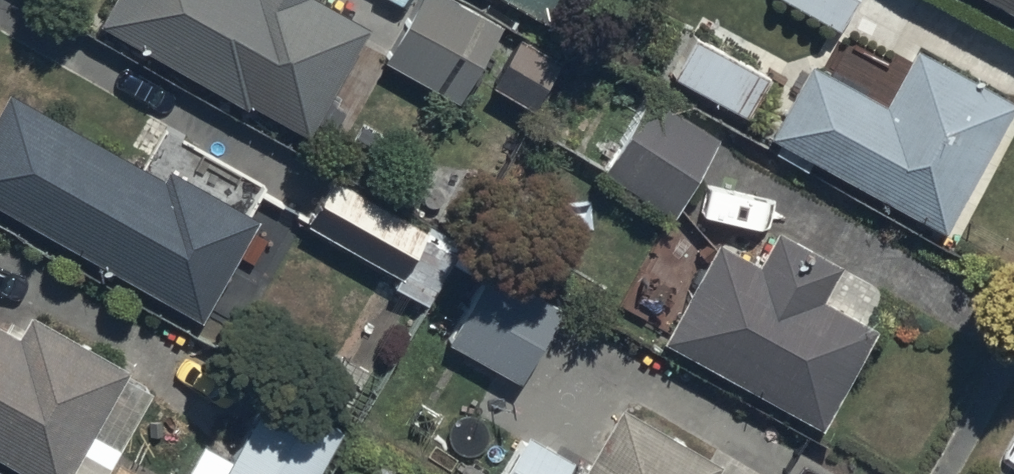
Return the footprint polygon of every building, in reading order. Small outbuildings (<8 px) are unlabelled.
[(96,27),(303,145),(367,33),(309,0),(112,0),(96,27)] [(439,0),(425,0),(387,66),(460,108),(475,82),(533,116),(559,70),(439,0)] [(557,36),(578,0),(492,0),(557,36)] [(836,37),(857,0),(773,0),(836,37)] [(1013,21),(1013,0),(977,0),(1013,21)] [(682,40),(662,78),(750,125),(771,87),(682,40)] [(806,71),(767,148),(947,240),(1013,110),(1013,108),(913,56),(885,111),(806,71)] [(0,77),(0,205),(194,318),(257,210),(166,157),(159,169),(0,77)] [(722,146),(644,101),(599,179),(677,224),(722,146)] [(398,289),(426,239),(326,183),(298,233),(398,289)] [(756,272),(714,249),(661,346),(820,434),(873,337),(822,309),(841,275),(774,238),(756,272)] [(490,278),(450,349),(520,388),(559,317),(490,278)] [(8,473),(106,473),(146,401),(122,387),(126,380),(24,323),(12,345),(0,338),(0,469),(8,473)] [(202,448),(186,473),(323,473),(342,442),(268,398),(229,464),(202,448)] [(616,413),(582,473),(721,473),(722,472),(616,413)] [(517,440),(498,473),(570,473),(572,470),(517,440)]
